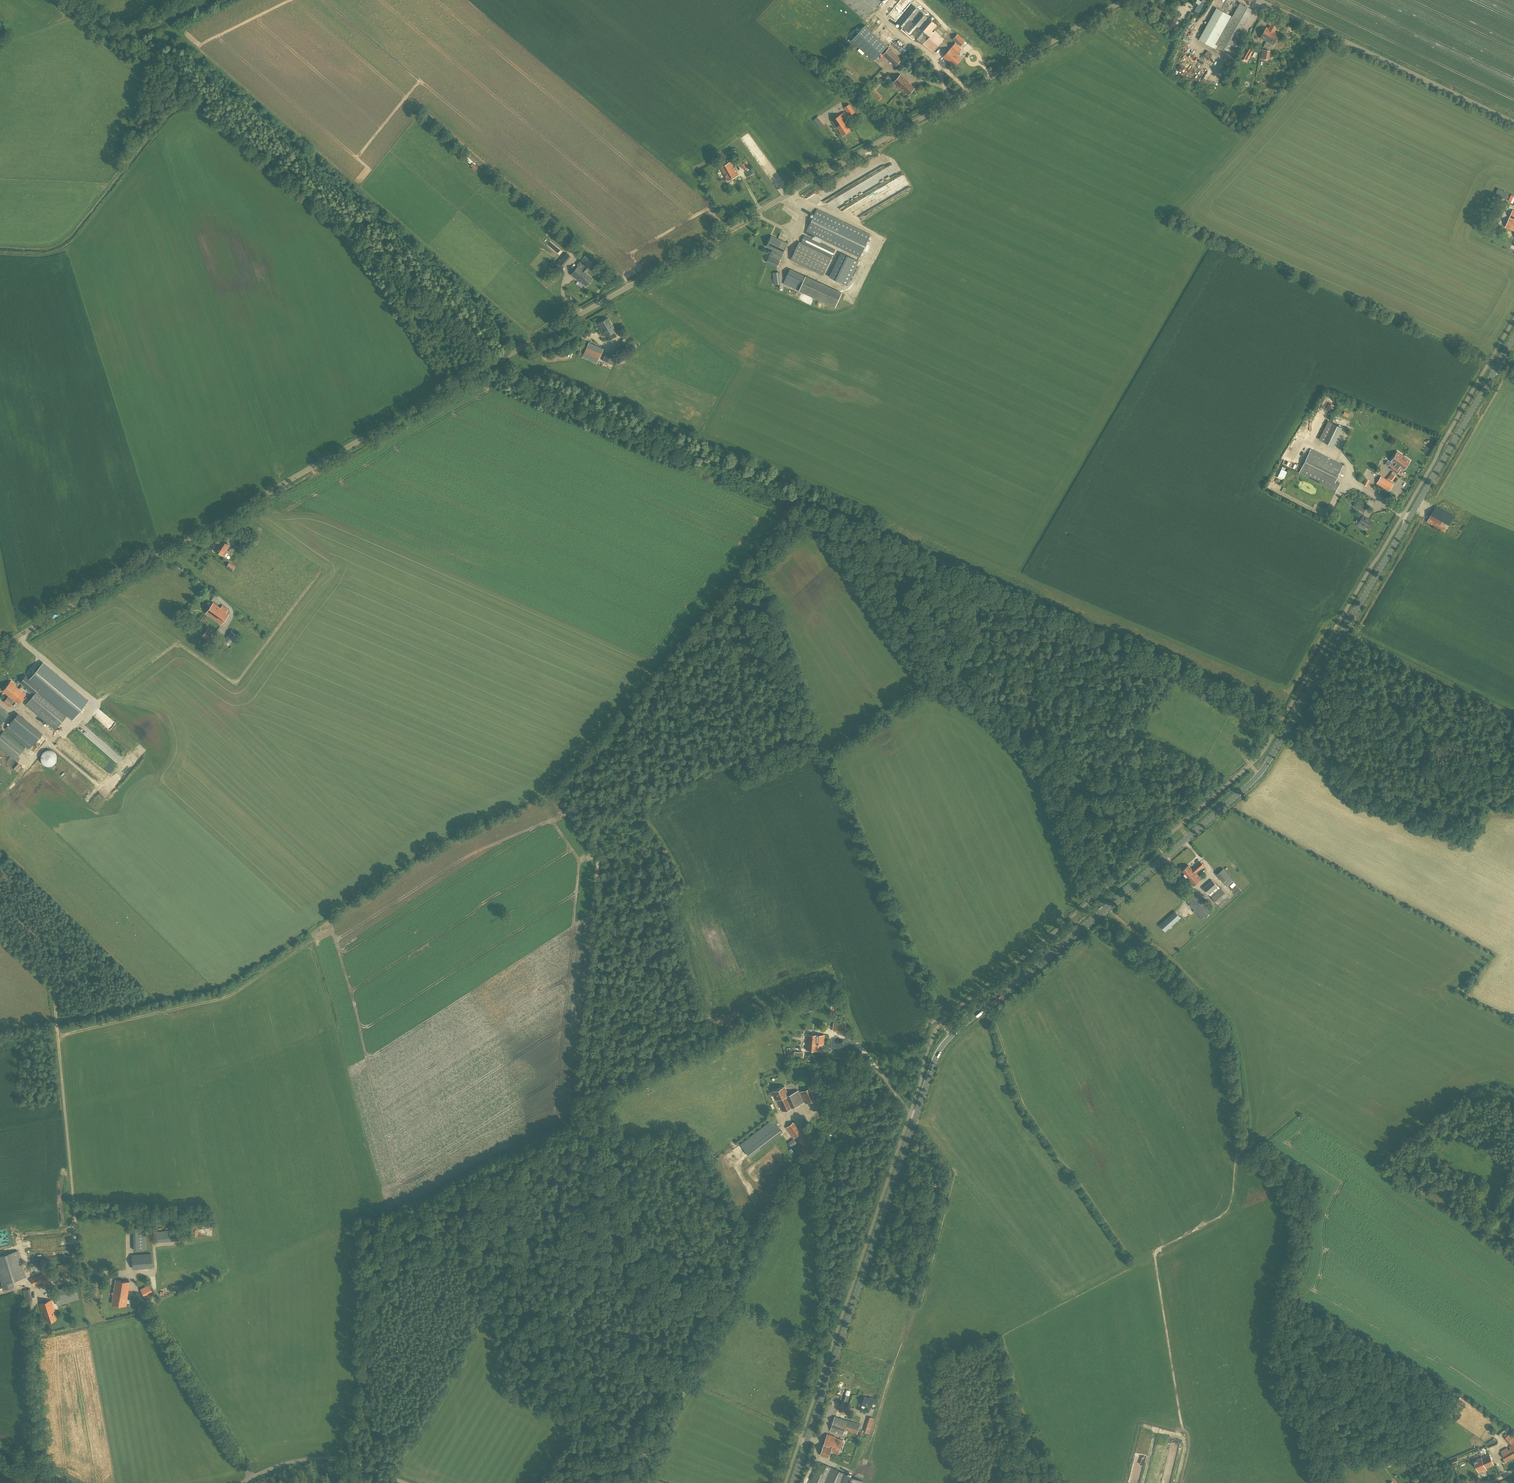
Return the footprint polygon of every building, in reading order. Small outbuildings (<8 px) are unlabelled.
[(1205,2),(1206,0),(1201,0),(1202,1),(1200,4),(1200,3),(1198,3),(1198,4),(1194,10),(1199,13),(1202,6),(1204,2),(1205,2)] [(1199,39),(1214,48),(1216,44),(1231,52),(1254,10),(1240,2),(1232,16),(1216,8),(1199,39)] [(935,30),(934,32),(933,33),(932,31),(933,30),(932,29),(936,24),(912,4),(897,22),(923,44),(932,52),(944,39),(935,30)] [(1261,35),(1260,37),(1266,41),(1269,35),(1272,30),(1273,27),(1276,29),(1276,27),(1277,28),(1279,24),(1269,19),(1267,22),(1271,24),(1269,28),(1266,26),(1261,35)] [(865,25),(852,40),(874,60),(887,45),(865,25)] [(1269,35),(1266,41),(1273,45),(1279,34),(1278,33),(1274,31),(1276,29),(1273,27),(1272,30),(1269,35)] [(955,37),(953,39),(961,46),(965,41),(958,34),(955,37)] [(950,66),(952,64),(954,67),(962,58),(958,55),(959,54),(958,52),(961,49),(955,43),(943,57),(946,59),(943,63),(944,64),(945,64),(946,63),(950,66)] [(1249,57),(1254,48),(1247,44),(1240,57),(1244,60),(1247,61),(1249,57)] [(896,65),(901,59),(889,48),(884,54),(896,65)] [(1204,54),(1210,58),(1213,54),(1207,50),(1204,54)] [(1270,51),(1265,50),(1263,50),(1261,58),(1268,59),(1269,54),(1270,51)] [(901,74),(894,82),(902,89),(909,94),(914,88),(909,83),(910,82),(901,74)] [(872,88),(869,91),(879,100),(882,97),(872,88)] [(850,116),(855,112),(850,103),(845,107),(844,107),(850,116)] [(841,114),(831,120),(837,129),(838,128),(842,135),(850,130),(847,124),(847,123),(841,114)] [(818,116),(814,120),(821,128),(825,124),(818,116)] [(853,171),(858,180),(885,165),(880,156),(853,171)] [(743,170),(750,167),(746,159),(739,162),(743,170)] [(730,161),(720,167),(728,181),(738,175),(730,161)] [(469,166),(474,171),(478,167),(472,162),(469,166)] [(746,173),(749,178),(754,174),(751,169),(746,173)] [(875,191),(882,202),(891,197),(887,190),(884,192),(882,187),(875,191)] [(806,231),(860,258),(871,234),(817,209),(806,231)] [(1504,227),(1506,227),(1511,230),(1513,231),(1513,209),(1510,215),(1504,227)] [(766,262),(777,267),(788,243),(772,235),(766,246),(773,249),(766,262)] [(804,235),(801,243),(799,242),(791,260),(823,275),(835,249),(804,235)] [(566,252),(557,263),(562,267),(571,256),(566,252)] [(841,252),(829,277),(847,286),(859,261),(841,252)] [(577,265),(571,273),(579,280),(586,285),(592,278),(586,273),(586,272),(586,271),(591,265),(583,258),(577,265)] [(812,297),(835,307),(842,293),(819,282),(790,268),(783,283),(812,297)] [(772,273),(774,284),(781,284),(779,272),(772,273)] [(601,329),(605,337),(616,331),(611,324),(608,318),(598,323),(601,329)] [(603,349),(589,342),(582,357),(596,364),(603,349)] [(615,357),(606,352),(602,360),(611,364),(615,357)] [(1319,439),(1333,446),(1342,427),(1328,421),(1319,439)] [(1343,465),(1311,449),(1299,473),(1336,491),(1340,482),(1335,480),(1343,465)] [(1391,470),(1393,471),(1404,456),(1397,451),(1390,461),(1395,464),(1391,470)] [(1393,471),(1397,474),(1401,468),(1403,470),(1410,460),(1404,456),(1393,471)] [(1376,483),(1382,486),(1386,479),(1381,476),(1376,483)] [(1354,507),(1364,512),(1366,507),(1356,503),(1354,507)] [(1455,516),(1436,506),(1427,522),(1445,532),(1455,516)] [(1358,522),(1369,528),(1373,521),(1362,515),(1358,522)] [(235,544),(242,549),(249,538),(242,533),(235,544)] [(214,550),(222,555),(229,545),(221,539),(214,550)] [(229,562),(226,566),(232,570),(235,566),(229,562)] [(213,602),(205,613),(221,625),(229,614),(213,602)] [(202,636),(209,641),(215,632),(209,627),(202,636)] [(223,640),(229,645),(237,635),(231,630),(223,640)] [(43,662),(30,678),(26,675),(20,682),(27,688),(26,689),(28,691),(30,693),(31,691),(35,695),(27,704),(56,728),(67,716),(72,720),(89,700),(43,662)] [(15,685),(16,683),(12,680),(3,691),(9,696),(4,702),(9,706),(14,700),(18,704),(26,694),(15,685)] [(2,723),(9,714),(0,707),(0,721),(2,723)] [(5,729),(29,749),(42,734),(17,713),(5,729)] [(4,731),(0,735),(0,746),(15,759),(25,748),(4,731)] [(42,753),(42,754),(42,755),(41,755),(41,756),(41,757),(41,758),(41,759),(41,760),(41,761),(42,762),(43,763),(43,764),(44,764),(45,765),(46,765),(48,766),(49,766),(50,766),(51,766),(52,765),(53,764),(54,764),(55,763),(56,762),(56,761),(57,760),(57,759),(57,758),(57,757),(57,756),(57,755),(56,755),(56,754),(55,753),(55,752),(54,752),(53,751),(52,750),(51,750),(50,750),(49,750),(48,750),(47,750),(46,750),(46,751),(45,751),(44,751),(44,752),(43,752),(42,753)] [(14,767),(20,772),(25,767),(19,762),(14,767)] [(109,781),(115,786),(132,768),(126,763),(109,781)] [(1181,871),(1193,885),(1201,878),(1196,872),(1204,865),(1200,861),(1192,869),(1188,865),(1181,871)] [(1223,868),(1216,874),(1227,886),(1234,881),(1223,868)] [(1230,899),(1220,887),(1220,888),(1218,886),(1212,879),(1203,887),(1221,907),(1230,899)] [(1187,902),(1202,919),(1212,909),(1197,893),(1187,902)] [(1174,911),(1159,924),(1165,931),(1181,918),(1174,911)] [(846,1023),(833,1023),(833,1031),(845,1032),(846,1023)] [(820,1044),(824,1044),(825,1035),(807,1033),(806,1049),(819,1050),(820,1044)] [(773,1095),(776,1100),(777,1099),(782,1111),(804,1102),(799,1090),(788,1094),(785,1085),(769,1092),(770,1096),(773,1095)] [(813,1085),(800,1092),(806,1103),(818,1097),(813,1085)] [(775,1117),(740,1143),(750,1157),(783,1132),(779,1127),(781,1125),(775,1117)] [(794,1121),(786,1127),(794,1138),(796,1136),(808,1153),(812,1158),(817,1153),(794,1121)] [(796,1143),(793,1138),(788,1142),(791,1147),(796,1143)] [(145,1227),(133,1228),(133,1250),(145,1250),(145,1242),(146,1242),(145,1231),(145,1227)] [(154,1231),(155,1241),(181,1240),(180,1229),(154,1231)] [(26,1277),(18,1250),(0,1256),(0,1279),(1,1283),(4,1290),(14,1287),(12,1281),(26,1277)] [(151,1253),(132,1255),(133,1269),(153,1267),(151,1253)] [(75,1274),(72,1262),(58,1265),(61,1277),(75,1274)] [(55,1281),(51,1271),(39,1275),(31,1278),(34,1286),(43,1282),(44,1285),(55,1281)] [(115,1280),(112,1303),(126,1306),(127,1304),(129,1304),(130,1299),(127,1298),(130,1282),(115,1280)] [(144,1294),(153,1290),(150,1283),(141,1288),(144,1294)] [(32,1301),(30,1289),(23,1290),(25,1302),(32,1301)] [(51,1300),(40,1304),(43,1314),(45,1313),(48,1322),(56,1319),(53,1311),(55,1311),(53,1307),(51,1300)] [(676,1394),(682,1397),(690,1382),(696,1372),(691,1369),(685,1379),(684,1379),(676,1394)] [(830,1400),(839,1402),(841,1396),(832,1393),(830,1400)] [(862,1404),(871,1407),(872,1403),(877,1404),(878,1400),(871,1398),(871,1399),(864,1397),(862,1404)] [(835,1416),(830,1430),(830,1431),(843,1435),(844,1433),(847,1434),(848,1431),(849,1431),(857,1434),(860,1424),(835,1416)] [(870,1433),(875,1418),(868,1416),(863,1431),(870,1433)] [(1511,1445),(1513,1442),(1513,1437),(1510,1432),(1504,1438),(1511,1445)] [(838,1453),(843,1440),(835,1437),(835,1436),(827,1434),(820,1455),(829,1458),(831,1451),(838,1453)] [(1504,1463),(1513,1458),(1513,1447),(1509,1450),(1508,1449),(1501,1452),(1504,1459),(1502,1460),(1504,1463)] [(1482,1457),(1474,1460),(1479,1472),(1487,1469),(1486,1467),(1494,1464),(1489,1454),(1482,1457)] [(1387,1457),(1384,1463),(1391,1466),(1394,1459),(1387,1457)] [(863,1480),(857,1478),(850,1475),(834,1468),(822,1463),(818,1471),(815,1470),(809,1482),(824,1482),(825,1479),(826,1480),(824,1482),(862,1482),(863,1480)]
